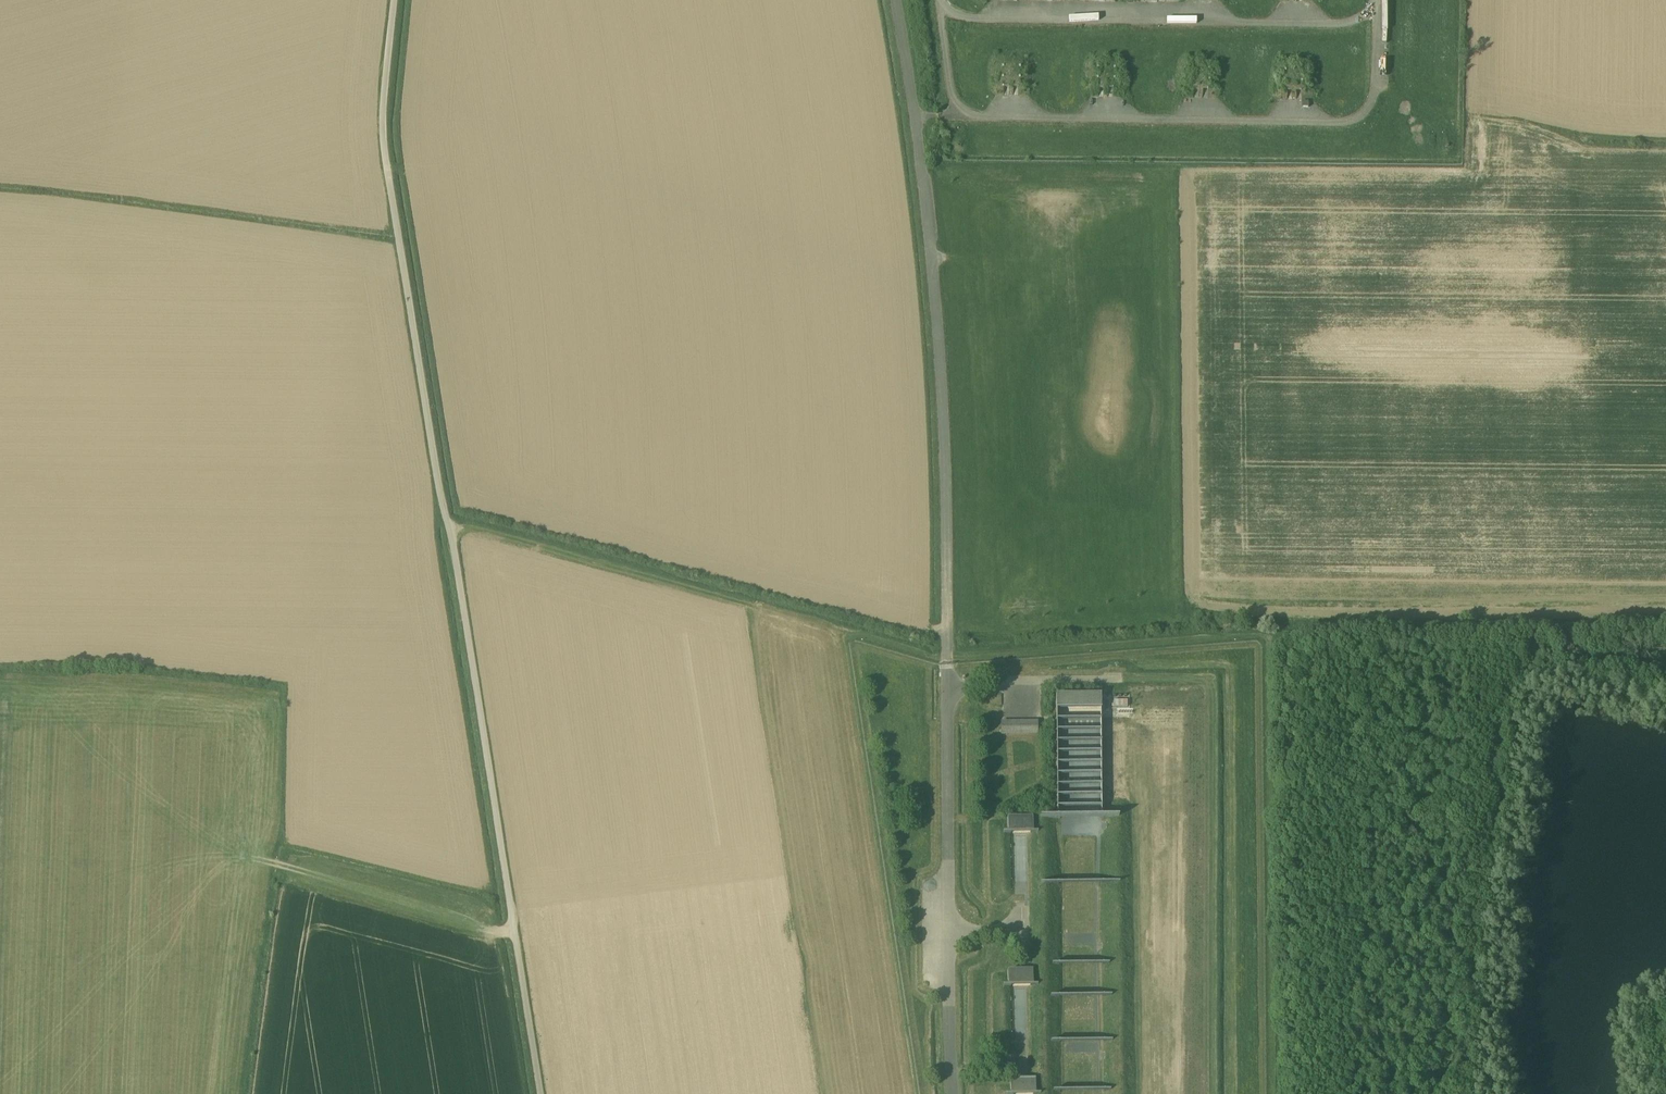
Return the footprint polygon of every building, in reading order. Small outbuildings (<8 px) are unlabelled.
[(1055,698),(1055,713),(1057,713),(1099,712),(1101,712),(1101,698),(1055,698)] [(1037,723),(1006,724),(1006,731),(1001,731),(1001,735),(1037,735),(1037,723)] [(1059,811),(1059,819),(1097,817),(1097,809),(1059,811)] [(1008,821),(1008,835),(1033,835),(1033,821),(1008,821)] [(1008,973),(1008,988),(1033,987),(1032,973),(1008,973)] [(1010,1093),(1035,1093),(1035,1082),(1010,1082),(1010,1093)]
